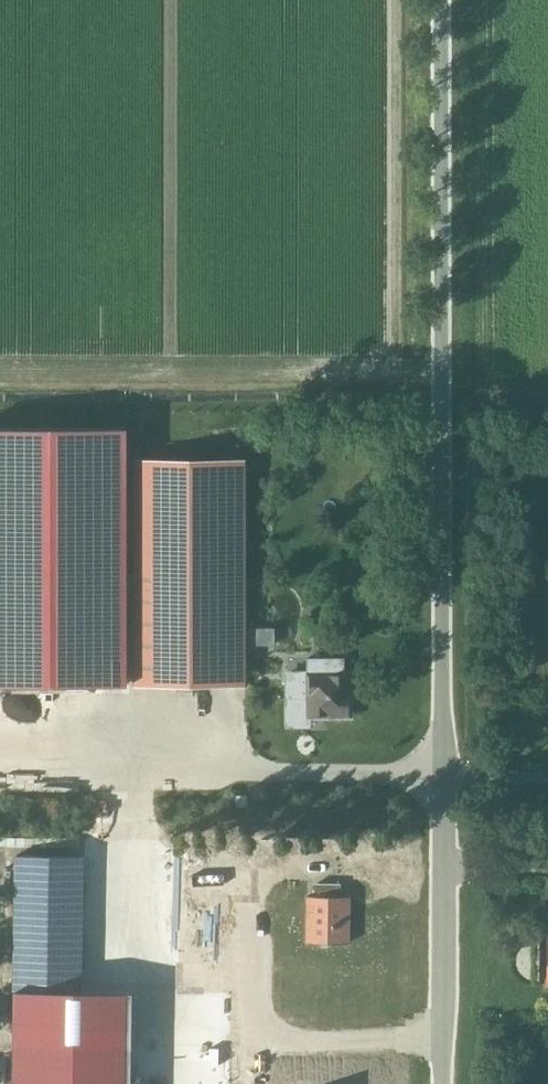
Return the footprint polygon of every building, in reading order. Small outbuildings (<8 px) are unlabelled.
[(131,602),(131,573),(125,573),(125,428),(0,428),(0,684),(125,684),(125,602),(131,602)] [(245,686),(246,458),(131,458),(131,686),(245,686)] [(307,675),(307,719),(352,719),(352,675),(345,675),(345,660),(315,660),(315,675),(307,675)] [(235,806),(246,806),(246,795),(235,795),(235,806)] [(4,868),(4,883),(14,883),(13,990),(82,990),(82,856),(14,855),(14,868),(4,868)] [(311,942),(348,942),(348,899),(312,899),(311,942)] [(147,979),(223,980),(224,956),(176,956),(176,937),(229,938),(230,908),(141,907),(141,938),(172,939),(172,954),(147,954),(147,979)] [(150,981),(150,1021),(233,1023),(234,983),(150,981)] [(82,990),(13,990),(13,1042),(9,1042),(9,1083),(124,1083),(125,991),(82,990)] [(507,1021),(510,1038),(522,1036),(520,1020),(507,1021)] [(151,1083),(222,1083),(222,1070),(151,1067),(151,1083)]
